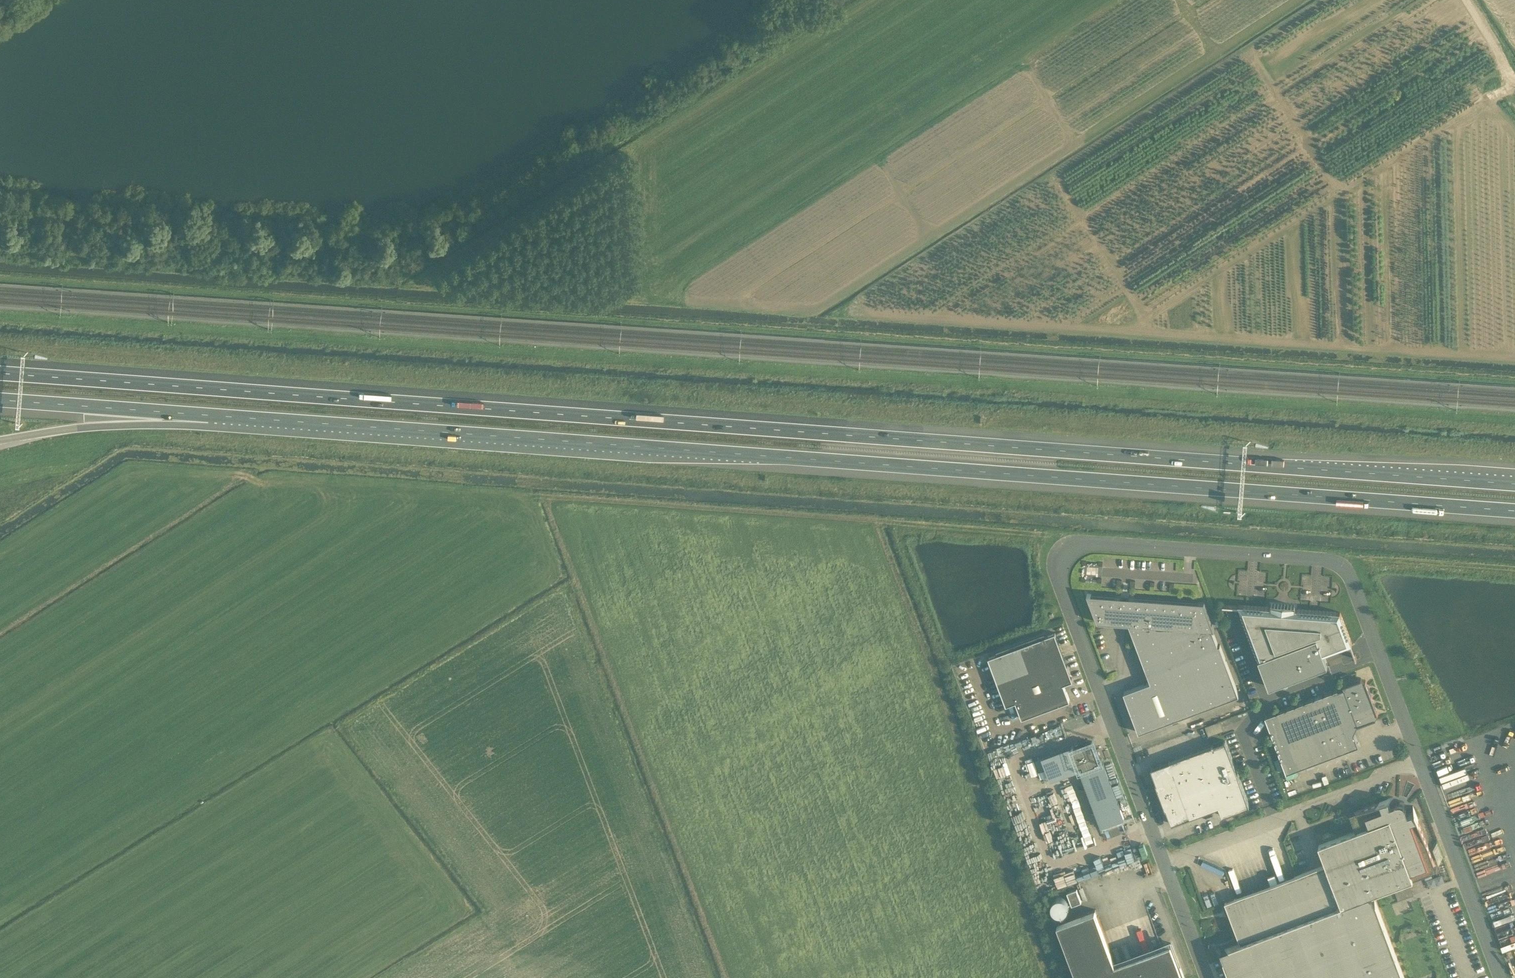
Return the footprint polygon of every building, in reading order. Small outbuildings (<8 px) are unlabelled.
[(1124,692),(1139,733),(1239,696),(1220,645),(1218,646),(1212,630),(1214,630),(1204,603),(1087,594),(1097,622),(1129,624),(1151,682),(1124,692)] [(1325,654),(1348,646),(1354,644),(1342,612),(1296,608),(1296,605),(1271,603),(1271,607),(1238,604),(1238,605),(1225,605),(1231,621),(1241,621),(1242,624),(1245,625),(1270,688),(1330,665),(1325,654)] [(1073,681),(1055,633),(988,658),(1006,706),(1015,702),(1022,719),(1070,701),(1063,685),(1073,681)] [(1378,714),(1365,681),(1361,679),(1343,685),(1344,688),(1338,690),(1338,689),(1265,717),(1287,773),(1359,746),(1354,733),(1358,725),(1376,718),(1378,714)] [(1225,741),(1170,762),(1151,768),(1157,783),(1156,784),(1165,810),(1166,809),(1172,824),(1191,817),(1190,815),(1218,805),(1222,816),(1249,806),(1225,741)] [(1100,763),(1092,742),(1071,750),(1070,747),(1042,758),(1051,780),(1079,769),(1078,766),(1082,765),(1084,769),(1081,770),(1102,826),(1124,818),(1118,802),(1115,803),(1114,799),(1117,798),(1111,782),(1108,783),(1106,779),(1109,778),(1103,762),(1100,763)] [(1413,806),(1412,806),(1414,812),(1408,814),(1406,808),(1405,807),(1404,806),(1403,805),(1402,804),(1401,804),(1399,804),(1398,804),(1397,804),(1390,806),(1387,800),(1393,798),(1393,797),(1350,814),(1356,830),(1319,844),(1326,864),(1225,902),(1241,943),(1220,951),(1231,977),(1405,977),(1373,894),(1437,870),(1413,806)] [(1278,873),(1271,876),(1274,883),(1281,881),(1278,873)] [(1081,901),(1077,888),(1067,892),(1072,905),(1081,901)] [(1068,906),(1068,905),(1068,903),(1068,902),(1068,901),(1067,900),(1066,899),(1065,898),(1064,898),(1063,897),(1062,897),(1061,896),(1060,896),(1059,896),(1058,896),(1057,897),(1056,897),(1055,898),(1054,898),(1053,899),(1052,900),(1051,901),(1051,902),(1051,903),(1051,904),(1051,905),(1051,907),(1051,908),(1051,909),(1052,910),(1053,911),(1053,912),(1054,913),(1055,913),(1056,913),(1057,914),(1058,914),(1060,914),(1061,914),(1063,914),(1063,913),(1064,913),(1065,912),(1066,911),(1067,910),(1068,909),(1068,908),(1068,907),(1068,906)] [(1171,943),(1115,964),(1095,910),(1057,924),(1078,977),(1184,977),(1171,943)]
